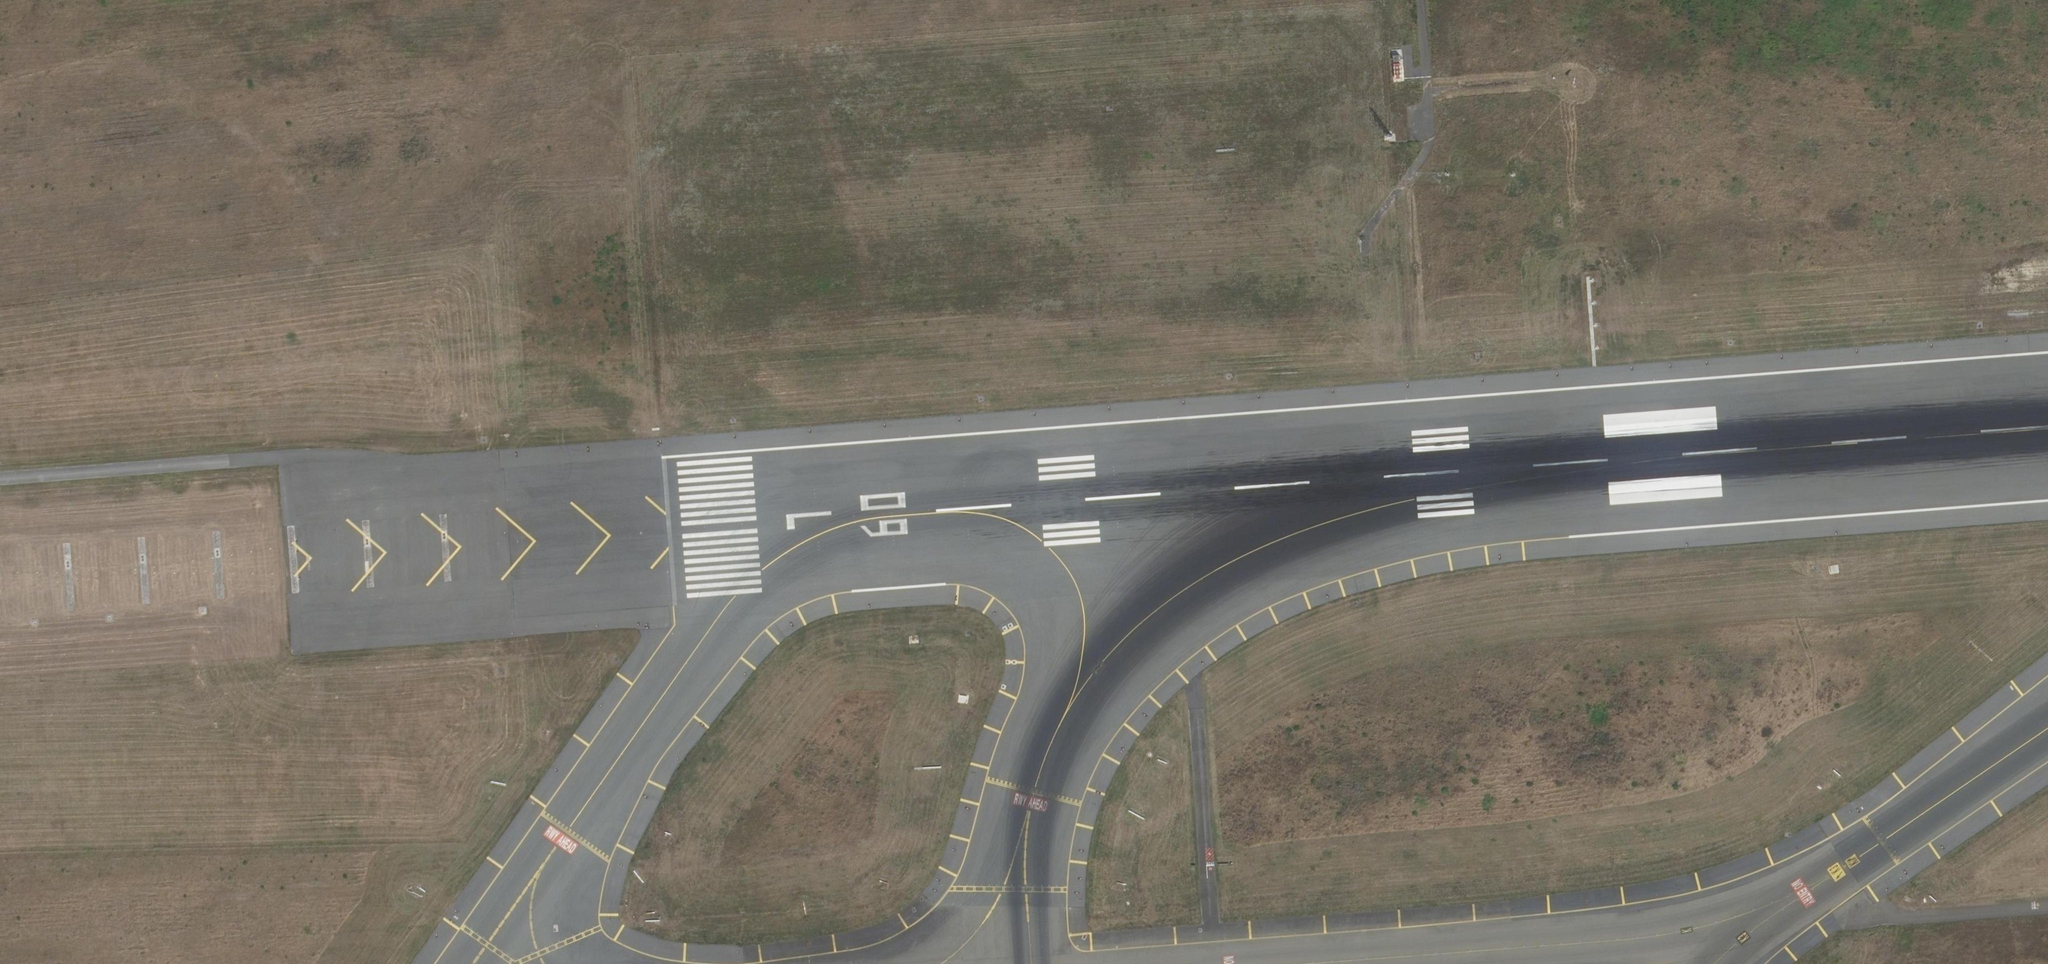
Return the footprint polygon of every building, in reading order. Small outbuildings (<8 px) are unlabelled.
[(1400,111),(1392,112),(1393,138),(1401,138),(1400,111)]
